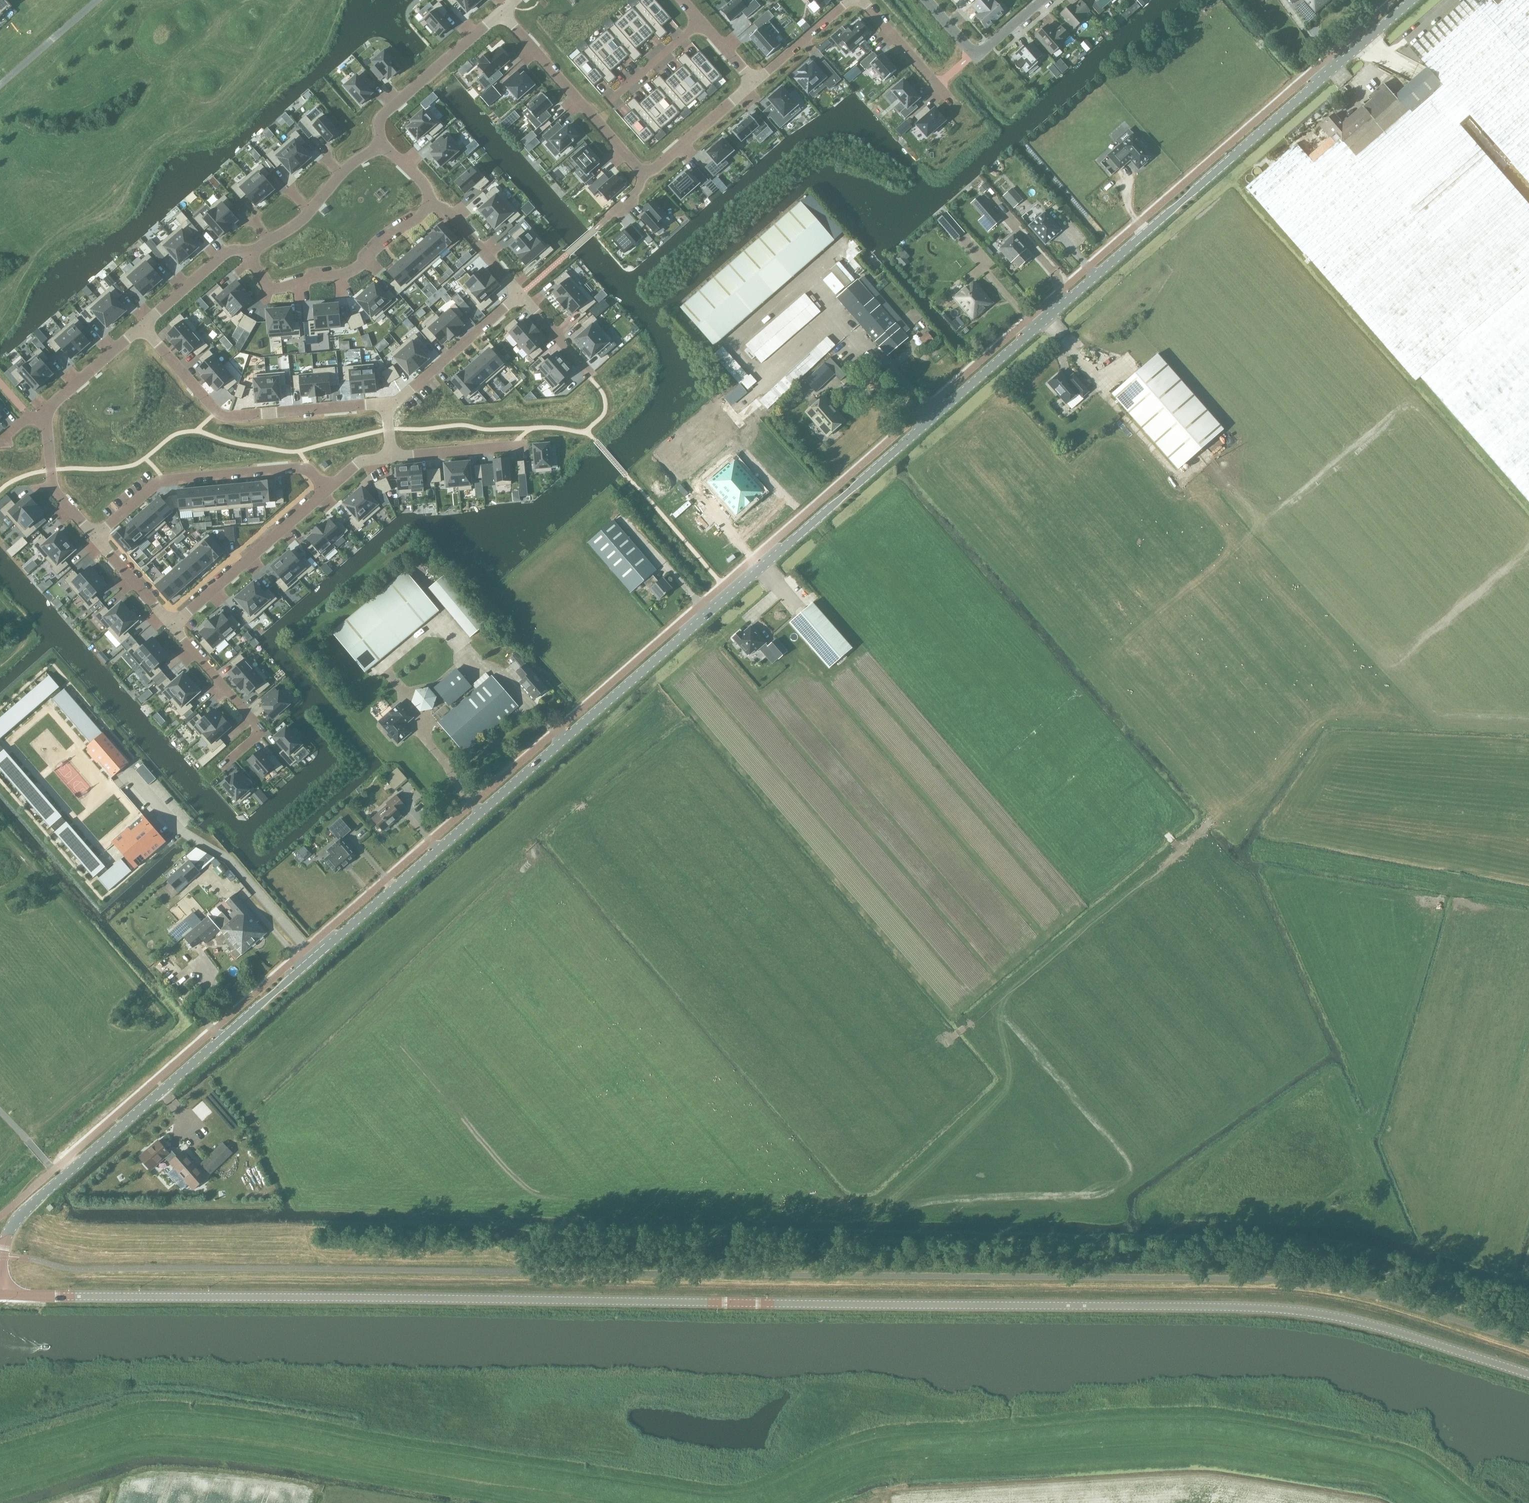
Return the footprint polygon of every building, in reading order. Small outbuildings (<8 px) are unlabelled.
[(2,15),(10,7),(4,0),(0,0),(0,13),(2,15)] [(452,6),(453,6),(457,2),(457,1),(459,3),(459,4),(460,4),(461,6),(462,7),(462,6),(467,12),(470,9),(471,10),(471,9),(473,7),(473,8),(474,7),(473,7),(475,6),(476,5),(475,5),(476,4),(472,0),(447,0),(452,6)] [(623,16),(645,41),(654,34),(659,40),(663,36),(631,0),(630,0),(627,3),(632,8),(623,16)] [(663,36),(667,33),(662,27),(671,19),(655,0),(641,0),(640,1),(638,0),(631,0),(663,36)] [(721,11),(731,22),(742,12),(747,18),(761,6),(755,0),(754,0),(750,4),(747,0),(742,4),(739,0),(734,0),(721,11)] [(810,4),(807,6),(813,14),(820,8),(821,10),(832,0),(807,0),(810,4)] [(976,17),(986,28),(1004,13),(994,1),(993,2),(991,0),(981,0),(973,7),(979,14),(976,17)] [(1110,0),(1094,0),(1095,0),(1090,4),(1099,15),(1104,10),(1102,8),(1110,0)] [(1315,14),(1331,0),(1303,0),(1315,14)] [(1411,48),(1512,163),(1513,164),(1528,183),(1528,0),(1465,0),(1411,48)] [(1060,14),(1074,29),(1084,20),(1082,17),(1084,16),(1088,12),(1090,11),(1081,1),(1073,7),(1071,5),(1060,14)] [(434,9),(423,18),(429,24),(427,25),(433,33),(435,31),(436,32),(436,33),(438,34),(437,35),(438,35),(439,36),(440,36),(441,36),(440,35),(443,33),(443,34),(444,33),(443,33),(447,30),(447,29),(449,27),(450,28),(450,27),(451,26),(442,17),(442,16),(447,13),(447,12),(439,3),(433,8),(434,9)] [(758,30),(750,37),(767,57),(781,45),(773,37),(778,33),(768,22),(773,17),(768,11),(753,24),(758,30)] [(609,18),(605,22),(638,59),(642,55),(636,49),(645,41),(623,16),(614,24),(609,18)] [(606,31),(597,38),(620,64),(628,56),(634,62),(638,59),(605,22),(602,25),(606,31)] [(842,28),(831,37),(839,47),(844,43),(850,50),(857,44),(866,54),(872,48),(864,39),(869,34),(867,31),(861,24),(861,25),(859,22),(852,28),(851,27),(850,28),(851,29),(847,32),(846,31),(846,32),(842,28)] [(806,23),(800,28),(804,32),(810,27),(806,23)] [(1048,26),(1047,26),(1036,35),(1037,36),(1039,38),(1042,42),(1052,53),(1052,54),(1064,44),(1062,42),(1069,37),(1061,27),(1053,33),(1048,26)] [(584,41),(580,44),(612,81),(616,78),(611,72),(620,64),(597,38),(588,46),(584,41)] [(1020,70),(1020,69),(1019,69),(1021,67),(1026,73),(1037,63),(1035,61),(1042,55),(1032,43),(1022,51),(1020,49),(1016,53),(1013,55),(1012,57),(1017,63),(1015,64),(1015,65),(1015,66),(1016,67),(1017,68),(1018,69),(1020,70)] [(581,53),(571,61),(594,87),(603,78),(608,84),(612,81),(580,44),(576,48),(581,53)] [(509,61),(498,49),(492,54),(490,53),(478,63),(480,65),(478,66),(485,73),(477,81),(486,91),(503,76),(499,71),(509,61)] [(383,51),(372,60),(376,65),(371,70),(381,81),(381,80),(381,81),(381,80),(386,76),(388,79),(389,79),(389,78),(392,76),(393,77),(394,77),(394,76),(399,71),(400,72),(400,71),(400,70),(397,67),(398,66),(397,66),(395,65),(396,64),(395,64),(390,58),(390,57),(389,58),(388,56),(388,55),(383,51)] [(685,53),(681,56),(713,93),(717,90),(713,85),(722,76),(700,51),(690,59),(685,53)] [(874,52),(860,64),(865,70),(870,65),(884,81),(896,71),(882,54),(878,57),(874,52)] [(347,59),(351,64),(355,59),(352,55),(347,59)] [(682,66),(674,74),(696,99),(705,91),(709,97),(713,93),(681,56),(677,60),(682,66)] [(1068,68),(1060,59),(1054,64),(1062,73),(1068,68)] [(801,75),(796,79),(808,93),(822,81),(829,90),(841,80),(824,61),(816,68),(813,64),(808,69),(806,66),(799,72),(801,75)] [(1060,73),(1053,64),(1048,69),(1056,77),(1060,73)] [(856,66),(844,77),(848,82),(861,71),(856,66)] [(1434,94),(1443,86),(1428,68),(1418,76),(1395,96),(1384,83),(1369,96),(1372,99),(1364,106),(1374,118),(1346,142),(1345,143),(1341,138),(1313,162),(1297,143),(1246,188),(1305,255),(1306,255),(1416,381),(1421,377),(1528,501),(1528,204),(1434,94)] [(518,100),(534,86),(524,74),(521,76),(517,72),(503,84),(518,100)] [(374,86),(363,74),(358,78),(357,77),(345,86),(347,88),(347,89),(348,89),(349,90),(349,91),(356,98),(355,98),(356,99),(358,100),(357,101),(358,101),(361,105),(362,104),(362,105),(363,104),(362,104),(368,99),(369,99),(368,98),(369,98),(368,97),(371,94),(371,93),(369,91),(373,87),(374,87),(374,86)] [(659,75),(655,79),(688,116),(692,112),(687,107),(696,99),(674,74),(665,82),(659,75)] [(657,88),(648,96),(670,122),(679,114),(684,119),(688,116),(655,79),(651,82),(657,88)] [(903,80),(891,91),(906,108),(900,113),(905,119),(918,108),(914,103),(919,99),(903,80)] [(489,106),(501,96),(493,87),(481,97),(489,106)] [(778,88),(771,94),(772,96),(768,100),(778,111),(770,117),(780,128),(791,119),(787,114),(797,106),(781,88),(780,89),(778,88)] [(537,129),(549,119),(544,113),(553,105),(543,94),(538,98),(537,97),(531,102),(532,103),(527,109),(529,112),(533,116),(528,119),(537,129)] [(634,98),(630,101),(662,138),(666,135),(661,129),(670,122),(648,96),(639,104),(634,98)] [(631,111),(622,119),(644,144),(654,136),(658,142),(662,138),(630,101),(626,105),(631,111)] [(1374,118),(1364,106),(1345,123),(1341,118),(1339,120),(1334,114),(1325,122),(1321,126),(1331,138),(1337,133),(1338,134),(1346,142),(1374,118)] [(931,112),(926,107),(915,117),(920,122),(917,125),(927,136),(933,131),(934,132),(940,127),(939,126),(945,120),(938,113),(937,114),(934,110),(931,112)] [(410,127),(408,129),(412,133),(411,133),(412,134),(412,133),(413,135),(414,136),(414,135),(415,137),(415,138),(416,137),(417,139),(416,139),(417,140),(417,139),(418,140),(424,135),(425,134),(424,134),(426,133),(427,132),(428,131),(428,132),(432,136),(443,127),(438,121),(428,111),(425,113),(423,111),(421,113),(420,113),(420,114),(419,115),(418,115),(418,116),(417,117),(417,116),(416,117),(415,118),(414,119),(412,121),(414,123),(411,126),(410,126),(410,127)] [(514,111),(507,118),(512,124),(520,117),(514,111)] [(306,116),(300,121),(314,137),(315,137),(315,136),(318,133),(319,133),(328,142),(329,142),(329,141),(331,139),(331,140),(332,139),(335,136),(336,136),(336,135),(338,133),(338,134),(339,133),(339,132),(338,131),(338,130),(337,131),(336,129),(336,128),(335,128),(334,127),(336,126),(330,119),(328,120),(322,113),(311,122),(306,116)] [(750,115),(732,131),(741,143),(752,133),(756,138),(763,132),(768,137),(773,133),(768,127),(761,118),(756,122),(750,115)] [(558,123),(543,137),(549,143),(551,142),(560,152),(572,141),(573,142),(574,141),(573,140),(580,135),(573,128),(571,129),(568,125),(563,129),(558,123)] [(899,125),(896,129),(902,136),(905,132),(899,125)] [(291,138),(283,145),(301,166),(302,165),(303,165),(302,165),(304,163),(304,164),(305,163),(304,163),(306,161),(306,162),(307,161),(310,158),(305,152),(305,151),(304,151),(303,150),(303,149),(302,149),(300,147),(301,147),(301,146),(305,143),(305,142),(296,132),(290,137),(291,138)] [(1132,135),(1108,156),(1119,169),(1129,160),(1138,169),(1151,158),(1144,150),(1146,148),(1140,141),(1139,143),(1132,135)] [(442,169),(460,153),(450,141),(446,136),(437,144),(441,149),(432,157),(442,169)] [(530,143),(533,148),(539,142),(535,138),(530,143)] [(713,161),(706,167),(714,176),(728,164),(724,159),(733,151),(722,139),(707,153),(713,161)] [(472,153),(480,145),(478,143),(475,140),(467,147),(469,149),(466,152),(469,155),(472,153)] [(273,150),(267,156),(277,167),(278,167),(282,163),(284,165),(284,166),(285,166),(286,167),(286,168),(287,168),(292,174),(295,171),(296,171),(296,170),(297,169),(298,169),(298,168),(299,167),(300,167),(300,166),(301,166),(283,145),(275,153),(273,150)] [(591,172),(598,165),(584,148),(582,150),(581,148),(575,153),(576,155),(572,159),(586,175),(581,179),(585,184),(586,183),(591,180),(595,176),(591,172)] [(261,165),(247,177),(265,197),(266,197),(266,196),(268,195),(269,195),(268,194),(270,193),(271,193),(270,193),(274,190),(269,184),(270,184),(269,183),(266,181),(267,180),(266,180),(264,179),(265,178),(265,179),(265,178),(269,175),(269,174),(261,165)] [(482,177),(481,177),(471,165),(453,181),(463,193),(472,185),(476,189),(486,181),(482,177)] [(676,182),(670,187),(681,200),(698,184),(701,187),(704,185),(706,188),(702,191),(708,198),(718,189),(710,180),(708,181),(698,169),(691,175),(688,171),(682,176),(681,176),(675,181),(676,182)] [(609,180),(604,174),(588,188),(593,195),(598,191),(608,202),(624,187),(614,176),(609,180)] [(237,183),(231,188),(241,199),(242,199),(241,198),(245,195),(246,195),(246,194),(256,205),(259,202),(259,203),(260,202),(261,201),(262,201),(262,200),(263,199),(264,199),(264,198),(265,197),(247,177),(238,184),(237,183)] [(723,193),(727,189),(716,177),(712,181),(723,193)] [(990,188),(985,182),(979,187),(984,192),(990,188)] [(485,205),(479,210),(482,214),(483,215),(483,214),(484,216),(484,217),(485,216),(486,218),(486,219),(487,219),(508,201),(495,187),(486,196),(490,201),(490,200),(490,201),(488,203),(488,202),(487,203),(486,205),(485,204),(485,205)] [(1023,201),(1013,189),(1004,196),(1014,209),(1023,201)] [(224,196),(211,208),(229,228),(231,226),(232,226),(232,225),(234,224),(234,223),(236,222),(237,222),(236,222),(237,221),(232,215),(233,215),(232,214),(232,215),(229,212),(230,211),(229,211),(228,210),(228,209),(229,209),(228,209),(232,206),(233,206),(233,205),(224,196)] [(979,197),(971,204),(978,212),(982,217),(978,220),(988,231),(992,228),(1000,220),(986,204),(979,197)] [(667,215),(653,200),(643,209),(646,213),(641,217),(655,233),(664,226),(660,221),(667,215)] [(508,201),(487,219),(488,220),(488,221),(489,221),(490,222),(489,223),(490,223),(492,224),(491,225),(492,225),(495,228),(501,223),(502,223),(502,222),(503,221),(504,222),(504,221),(506,219),(507,219),(506,219),(510,224),(511,224),(520,216),(508,201)] [(680,307),(712,345),(716,342),(750,313),(758,306),(833,242),(800,204),(680,307)] [(201,214),(195,219),(204,230),(205,230),(205,229),(209,226),(210,225),(212,228),(211,228),(212,229),(212,228),(214,230),(213,230),(214,231),(216,232),(215,233),(216,233),(217,234),(217,235),(218,235),(220,237),(220,236),(221,237),(221,236),(222,235),(223,234),(226,231),(226,232),(227,231),(228,230),(229,230),(229,229),(229,228),(211,208),(210,208),(213,212),(205,219),(201,214)] [(183,225),(170,235),(188,256),(189,255),(189,256),(190,255),(191,253),(192,254),(192,253),(193,252),(194,252),(194,251),(197,248),(192,242),(193,242),(192,241),(192,242),(190,240),(191,240),(190,239),(188,237),(189,236),(192,233),(193,233),(197,229),(182,212),(176,217),(183,225)] [(946,212),(937,220),(955,240),(964,233),(946,212)] [(1035,218),(1035,220),(1028,226),(1044,245),(1059,231),(1043,213),(1042,213),(1039,213),(1036,216),(1035,218)] [(443,224),(434,232),(450,250),(459,242),(443,224)] [(618,236),(612,241),(613,242),(613,241),(618,246),(618,247),(619,249),(624,253),(634,245),(636,243),(635,243),(641,238),(642,238),(643,237),(638,231),(638,232),(631,224),(618,236)] [(517,242),(511,246),(512,247),(511,248),(512,248),(514,250),(513,250),(514,250),(516,252),(515,252),(516,253),(516,252),(519,255),(539,237),(531,228),(526,233),(521,228),(512,236),(512,237),(516,242),(516,241),(517,242)] [(434,233),(425,240),(441,258),(441,257),(442,259),(450,252),(449,250),(450,250),(434,232),(433,232),(434,233)] [(170,235),(156,248),(165,257),(165,256),(169,253),(169,254),(169,253),(170,253),(172,255),(171,255),(172,256),(174,257),(173,258),(174,258),(179,264),(183,261),(184,261),(183,260),(185,259),(186,259),(185,258),(187,257),(188,257),(188,256),(170,235)] [(1013,261),(1019,268),(1029,258),(1023,251),(1025,249),(1013,235),(998,248),(1010,263),(1013,261)] [(519,255),(518,255),(519,256),(518,256),(519,257),(520,258),(520,259),(521,259),(524,262),(523,262),(524,263),(524,262),(525,264),(526,264),(526,265),(528,263),(528,264),(529,263),(530,261),(531,262),(531,261),(532,259),(533,260),(533,259),(535,257),(535,258),(536,257),(535,257),(538,255),(542,260),(553,250),(548,245),(547,246),(539,237),(519,255)] [(425,240),(416,248),(431,266),(441,258),(425,240)] [(145,243),(140,248),(147,256),(149,255),(152,251),(145,243)] [(416,248),(407,256),(422,274),(431,266),(416,248)] [(903,250),(894,259),(902,268),(909,262),(906,259),(909,257),(903,250)] [(147,256),(134,267),(152,288),(153,287),(154,287),(154,286),(155,285),(156,285),(156,284),(157,283),(158,283),(161,280),(156,274),(157,274),(156,273),(156,274),(153,271),(154,270),(153,270),(152,269),(152,268),(152,269),(153,268),(152,268),(156,265),(157,264),(149,255),(147,256)] [(407,256),(398,264),(413,282),(422,274),(407,256)] [(398,264),(389,272),(396,280),(391,285),(393,288),(399,294),(413,282),(398,264)] [(134,267),(120,279),(129,289),(129,288),(133,285),(134,284),(135,286),(135,287),(135,286),(138,289),(138,290),(143,295),(147,293),(148,292),(147,292),(149,291),(150,290),(149,290),(151,289),(152,289),(152,288),(134,267)] [(467,274),(458,282),(470,296),(491,278),(490,278),(488,275),(488,274),(487,275),(486,273),(487,273),(486,272),(486,273),(484,271),(485,271),(484,270),(483,269),(477,274),(476,274),(477,275),(474,277),(473,277),(473,278),(472,279),(468,274),(467,274)] [(559,287),(553,293),(558,299),(557,300),(561,305),(580,288),(571,277),(570,278),(566,273),(555,282),(559,287)] [(858,281),(837,298),(848,311),(849,311),(850,312),(887,356),(908,338),(904,334),(909,329),(901,320),(886,303),(881,307),(870,295),(876,291),(864,277),(858,281)] [(491,278),(470,296),(478,305),(476,306),(481,312),(492,302),(488,297),(490,295),(491,295),(491,294),(492,293),(493,293),(493,292),(494,291),(495,291),(497,289),(497,290),(498,289),(497,289),(499,287),(499,286),(498,285),(498,286),(497,285),(497,284),(496,284),(494,281),(494,280),(493,280),(492,279),(492,278),(491,278)] [(220,287),(209,296),(214,302),(215,301),(223,309),(244,291),(243,291),(244,290),(243,290),(242,289),(242,288),(241,288),(239,285),(238,284),(237,283),(237,282),(236,283),(236,282),(234,284),(234,283),(233,284),(232,285),(231,285),(231,286),(230,287),(229,287),(229,288),(228,289),(227,289),(227,290),(224,292),(220,287)] [(967,286),(953,298),(972,320),(993,303),(974,282),(968,287),(967,286)] [(367,292),(366,292),(384,313),(398,300),(395,297),(390,291),(389,291),(385,295),(384,295),(382,293),(383,293),(382,292),(382,293),(380,291),(381,291),(380,290),(375,284),(372,287),(371,287),(371,288),(369,289),(368,289),(369,290),(367,291),(366,291),(367,292)] [(112,286),(98,299),(116,319),(117,319),(118,318),(117,318),(119,317),(120,316),(121,315),(122,314),(125,311),(120,305),(120,304),(119,305),(118,303),(118,302),(116,300),(117,300),(116,299),(120,296),(121,296),(120,296),(121,296),(112,286)] [(580,288),(561,305),(565,309),(566,309),(571,315),(578,309),(582,314),(596,302),(581,286),(580,288)] [(393,288),(390,291),(395,297),(399,294),(393,288)] [(244,291),(223,309),(231,318),(241,309),(242,309),(242,308),(245,306),(246,306),(246,305),(251,300),(250,299),(251,299),(250,298),(250,299),(248,297),(249,297),(248,296),(248,297),(246,295),(247,295),(246,294),(243,292),(244,291)] [(360,297),(357,300),(362,306),(362,307),(363,307),(364,308),(364,309),(375,321),(384,313),(366,292),(365,293),(364,293),(363,295),(363,294),(362,295),(361,297),(360,296),(360,297)] [(434,295),(433,295),(429,299),(425,302),(430,307),(438,300),(434,295)] [(200,298),(195,303),(199,306),(204,302),(200,298)] [(98,299),(84,311),(92,320),(93,320),(93,321),(93,320),(96,316),(97,317),(97,316),(99,318),(99,319),(100,319),(101,320),(101,321),(102,321),(107,327),(110,324),(111,324),(113,322),(113,323),(113,322),(115,320),(115,321),(116,320),(115,320),(116,319),(98,299)] [(327,306),(326,306),(329,333),(329,328),(340,327),(339,317),(340,317),(340,316),(339,316),(339,313),(339,312),(338,305),(334,305),(334,304),(333,305),(331,305),(330,305),(328,305),(327,305),(327,306)] [(309,322),(310,336),(318,336),(317,334),(329,333),(326,306),(325,306),(325,305),(324,305),(324,306),(322,306),(321,306),(319,306),(314,307),(315,314),(314,314),(314,315),(315,315),(315,319),(316,321),(315,321),(309,322)] [(439,318),(439,319),(454,336),(455,336),(454,336),(458,333),(459,333),(458,332),(459,332),(458,331),(460,329),(461,329),(461,328),(464,326),(462,324),(462,323),(458,319),(459,319),(463,315),(455,305),(450,310),(450,309),(439,318)] [(280,310),(279,310),(281,337),(292,336),(293,338),(300,337),(298,323),(292,323),(292,320),(291,318),(292,318),(292,317),(291,317),(291,309),(286,309),(284,310),(284,309),(283,309),(283,310),(281,310),(281,309),(280,309),(280,310)] [(271,311),(267,311),(268,319),(267,319),(267,320),(268,320),(268,322),(267,322),(267,323),(268,323),(269,338),(281,337),(279,310),(278,310),(277,310),(275,310),(274,310),(272,311),(272,310),(271,310),(271,311)] [(353,316),(358,328),(364,325),(360,314),(359,314),(353,316)] [(169,333),(167,335),(170,338),(169,338),(170,339),(173,341),(172,342),(172,343),(173,343),(175,346),(175,347),(194,330),(195,331),(197,329),(187,318),(185,320),(180,315),(169,324),(170,325),(169,325),(173,329),(174,329),(174,330),(170,333),(170,332),(169,333)] [(245,315),(238,326),(245,330),(251,319),(246,316),(245,315)] [(427,327),(422,331),(432,342),(437,338),(436,338),(437,338),(440,342),(440,343),(441,342),(443,344),(445,342),(446,342),(446,341),(448,339),(449,340),(450,340),(451,340),(450,339),(454,336),(454,337),(454,336),(439,319),(439,318),(436,315),(425,325),(427,327)] [(347,318),(347,319),(351,330),(358,328),(353,316),(347,318)] [(586,330),(575,340),(583,349),(604,331),(596,323),(598,321),(593,316),(582,325),(586,330)] [(952,321),(949,324),(956,331),(964,325),(957,317),(952,321)] [(76,318),(62,330),(80,351),(81,350),(82,350),(81,350),(83,348),(83,349),(84,348),(85,346),(85,347),(86,346),(89,343),(84,337),(84,336),(84,337),(81,334),(81,333),(79,332),(80,332),(80,331),(84,328),(85,328),(84,328),(85,327),(76,318)] [(251,319),(245,330),(250,333),(257,322),(256,322),(257,322),(251,319)] [(515,320),(505,328),(510,333),(509,334),(518,344),(536,329),(532,324),(531,325),(526,319),(519,325),(515,320)] [(536,329),(518,344),(528,355),(529,354),(534,360),(543,351),(538,346),(545,340),(539,334),(540,333),(536,329)] [(62,330),(48,343),(56,352),(57,352),(57,351),(60,348),(61,349),(61,348),(63,349),(62,349),(63,350),(66,353),(65,353),(66,353),(71,359),(74,356),(75,356),(75,355),(77,354),(77,353),(79,352),(80,352),(79,351),(80,351),(62,330)] [(194,330),(175,347),(176,347),(179,350),(178,351),(179,351),(180,351),(181,351),(183,353),(183,354),(184,354),(186,357),(188,355),(189,355),(189,354),(193,351),(197,356),(208,346),(204,341),(195,331),(194,330)] [(245,330),(241,336),(247,339),(250,333),(245,330)] [(604,331),(583,349),(591,358),(600,350),(605,355),(616,345),(604,331)] [(934,340),(928,333),(920,340),(926,347),(934,340)] [(415,334),(401,347),(419,367),(420,366),(420,367),(420,366),(422,365),(423,364),(422,364),(424,363),(425,362),(424,362),(428,359),(423,353),(422,352),(422,353),(421,351),(420,350),(418,348),(419,348),(423,344),(415,334)] [(225,336),(220,340),(223,344),(228,340),(225,336)] [(36,338),(31,342),(39,350),(40,349),(42,351),(45,348),(36,338)] [(401,347),(392,354),(402,366),(402,367),(403,367),(404,368),(404,369),(405,369),(410,375),(413,372),(414,372),(414,371),(415,370),(416,370),(417,368),(418,369),(418,368),(419,367),(401,347)] [(35,356),(27,362),(44,382),(47,379),(47,380),(48,379),(47,379),(49,377),(49,378),(50,377),(51,376),(52,375),(53,374),(48,368),(48,367),(47,368),(45,365),(45,364),(44,364),(43,363),(44,363),(48,359),(48,358),(42,351),(40,349),(39,350),(34,354),(35,356)] [(490,349),(481,358),(496,375),(505,367),(490,349)] [(200,368),(198,370),(200,373),(200,374),(201,373),(203,376),(202,377),(202,378),(203,378),(206,381),(205,381),(206,382),(223,366),(214,356),(209,351),(200,359),(204,364),(200,368),(200,367),(199,368),(200,368)] [(542,357),(531,367),(536,373),(541,368),(548,376),(548,377),(565,362),(557,353),(546,362),(542,357)] [(1112,394),(1178,470),(1223,430),(1157,354),(1112,394)] [(481,358),(471,366),(487,383),(496,375),(481,358)] [(834,374),(840,380),(846,375),(829,358),(805,381),(815,392),(834,374)] [(17,369),(11,374),(20,383),(21,383),(24,380),(25,379),(27,381),(27,382),(28,382),(29,383),(29,384),(30,384),(31,386),(31,387),(32,386),(33,388),(33,389),(33,388),(35,390),(36,390),(37,389),(36,389),(37,388),(38,388),(41,385),(42,385),(42,384),(43,383),(43,384),(44,383),(45,382),(44,382),(27,362),(18,370),(17,369)] [(548,376),(544,379),(552,388),(550,390),(555,395),(566,386),(562,381),(573,371),(565,362),(548,377),(548,376)] [(373,365),(362,366),(364,393),(365,393),(366,393),(368,392),(368,393),(369,393),(369,392),(371,392),(371,393),(372,393),(372,392),(376,392),(375,384),(376,384),(375,384),(375,380),(375,379),(373,365)] [(223,366),(206,382),(209,385),(209,386),(210,386),(211,385),(213,388),(214,389),(214,388),(216,391),(218,389),(219,390),(219,389),(223,385),(223,386),(224,386),(227,390),(227,391),(227,390),(228,389),(232,387),(237,382),(232,377),(223,366)] [(362,366),(343,367),(344,380),(350,380),(350,379),(351,379),(351,381),(350,381),(351,382),(351,386),(352,394),(356,393),(356,394),(357,394),(357,393),(359,393),(359,394),(360,394),(360,393),(362,393),(363,393),(364,393),(362,366)] [(462,373),(477,391),(487,383),(471,366),(463,373),(462,373)] [(388,370),(395,381),(400,378),(394,367),(388,370)] [(335,368),(313,370),(314,374),(316,397),(317,397),(321,397),(322,397),(323,396),(322,395),(326,395),(327,395),(330,394),(330,392),(331,392),(330,391),(329,386),(330,386),(336,386),(336,385),(335,368)] [(389,385),(395,381),(388,370),(383,374),(389,385)] [(1061,372),(1048,384),(1066,404),(1067,403),(1072,409),(1083,399),(1082,397),(1089,392),(1076,378),(1070,383),(1061,372)] [(285,373),(266,374),(268,401),(269,401),(269,402),(270,402),(270,401),(272,401),(273,401),(275,401),(276,401),(280,400),(280,392),(279,392),(279,390),(280,389),(279,389),(279,386),(280,386),(286,385),(285,373)] [(462,373),(452,381),(459,389),(454,393),(459,399),(464,395),(468,399),(477,391),(462,373)] [(266,374),(254,375),(255,391),(255,392),(256,392),(256,394),(255,394),(255,395),(256,395),(256,402),(261,402),(262,402),(264,402),(265,402),(264,402),(267,401),(267,402),(267,401),(268,401),(266,374)] [(300,376),(293,376),(294,389),(295,389),(301,389),(301,388),(302,393),(301,394),(302,394),(302,397),(306,397),(307,397),(310,396),(310,398),(311,398),(312,398),(312,397),(316,397),(316,398),(316,397),(314,374),(300,375),(300,376)] [(740,384),(724,397),(729,404),(746,391),(740,384)] [(238,387),(234,398),(240,401),(244,389),(238,387)] [(810,404),(812,408),(807,412),(828,437),(844,422),(823,398),(819,402),(815,399),(810,404)] [(549,444),(534,446),(536,472),(551,471),(549,444)] [(509,459),(494,460),(496,486),(511,485),(510,475),(512,475),(511,465),(509,466),(509,459)] [(469,463),(456,464),(458,486),(459,491),(471,490),(469,463)] [(456,464),(445,465),(447,487),(458,486),(456,464)] [(421,465),(409,466),(411,493),(424,492),(421,465)] [(409,466),(397,467),(399,494),(411,493),(409,466)] [(386,479),(380,481),(385,493),(391,490),(386,479)] [(262,482),(262,483),(264,502),(264,503),(276,502),(276,504),(284,503),(283,490),(276,491),(275,481),(262,482)] [(380,481),(375,484),(380,495),(385,493),(380,481)] [(262,483),(251,484),(253,503),(258,503),(264,502),(262,483)] [(251,484),(239,485),(241,508),(253,507),(253,503),(251,484)] [(239,485),(227,486),(229,509),(241,508),(239,485)] [(227,486),(215,487),(217,510),(226,509),(229,509),(227,486)] [(215,487),(203,488),(205,511),(217,510),(215,487)] [(203,488),(190,490),(192,511),(192,513),(205,511),(203,488)] [(362,488),(353,496),(371,516),(380,508),(362,488)] [(179,495),(170,496),(175,508),(180,508),(180,512),(192,511),(190,490),(178,491),(179,495)] [(0,501),(0,509),(1,510),(12,501),(7,495),(0,501)] [(1,510),(1,511),(6,516),(7,515),(15,524),(35,506),(36,506),(28,496),(16,506),(12,501),(1,510)] [(160,498),(151,506),(163,520),(172,512),(172,511),(175,508),(170,496),(163,502),(160,498)] [(353,496),(344,504),(354,515),(349,519),(358,530),(364,525),(363,524),(371,516),(353,496)] [(35,506),(15,524),(27,538),(46,521),(42,516),(43,515),(35,506)] [(151,506),(141,514),(153,529),(156,532),(166,523),(163,520),(151,506)] [(141,514),(133,521),(145,536),(153,529),(141,514)] [(322,524),(318,528),(333,545),(343,536),(343,535),(348,531),(339,522),(334,526),(329,520),(323,525),(322,524)] [(133,521),(124,529),(139,547),(146,540),(148,539),(145,536),(133,521)] [(656,571),(613,521),(588,542),(631,592),(643,582),(650,589),(650,590),(659,600),(672,589),(663,578),(658,582),(652,575),(656,571)] [(181,522),(172,530),(174,533),(177,536),(184,529),(181,522)] [(233,527),(225,528),(226,541),(235,540),(233,527)] [(313,533),(307,539),(313,545),(308,549),(316,558),(321,554),(325,558),(336,548),(333,545),(318,528),(312,532),(313,533)] [(123,529),(113,537),(129,555),(139,547),(124,529),(123,529)] [(44,536),(34,545),(47,559),(67,541),(59,532),(48,542),(44,536)] [(208,535),(198,544),(214,561),(214,562),(224,553),(208,535)] [(67,541),(47,559),(54,567),(52,569),(57,574),(68,565),(64,560),(75,550),(67,541)] [(198,544),(189,551),(192,554),(205,569),(214,561),(198,544)] [(290,551),(281,559),(299,580),(307,572),(309,574),(314,569),(314,568),(307,561),(305,558),(300,562),(290,551)] [(192,554),(184,562),(197,576),(205,569),(192,554)] [(311,557),(307,561),(314,568),(318,565),(311,557)] [(281,559),(272,567),(282,578),(276,583),(285,592),(299,580),(281,559)] [(183,560),(173,569),(174,570),(187,585),(197,576),(184,562),(183,560)] [(33,570),(29,565),(24,569),(28,574),(33,570)] [(75,572),(65,580),(78,595),(98,577),(90,568),(79,577),(75,572)] [(332,631),(366,671),(433,614),(438,609),(439,609),(405,569),(332,631)] [(174,570),(166,577),(179,592),(187,585),(174,570)] [(163,574),(153,583),(169,601),(179,592),(166,577),(163,574)] [(444,575),(429,588),(471,636),(486,623),(444,575)] [(98,577),(78,595),(85,603),(84,604),(88,610),(99,600),(95,595),(106,586),(98,577)] [(254,583),(245,591),(263,611),(277,599),(269,590),(264,594),(254,583)] [(245,591),(236,599),(245,610),(240,614),(249,624),(263,611),(245,591)] [(812,602),(789,622),(829,668),(852,648),(812,602)] [(106,608),(96,616),(109,630),(129,612),(121,603),(110,613),(106,608)] [(109,630),(104,634),(117,648),(121,644),(124,648),(134,639),(131,636),(126,631),(137,621),(129,612),(109,630)] [(214,618),(210,622),(225,639),(235,630),(240,625),(232,616),(227,620),(221,614),(215,619),(214,618)] [(206,627),(200,632),(205,639),(200,643),(210,654),(215,649),(214,648),(225,639),(210,622),(205,626),(206,627)] [(751,625),(742,633),(740,631),(732,638),(748,656),(754,651),(755,652),(766,643),(751,625)] [(134,639),(124,648),(127,651),(140,666),(160,648),(152,639),(141,648),(137,643),(134,639)] [(776,639),(767,647),(778,659),(787,651),(776,639)] [(160,648),(140,666),(147,674),(146,675),(151,681),(152,680),(162,671),(157,666),(168,657),(160,648)] [(547,689),(526,665),(526,664),(516,653),(510,658),(513,662),(515,660),(522,668),(517,672),(523,680),(520,683),(535,699),(547,689)] [(235,668),(229,674),(234,680),(233,681),(237,685),(254,670),(245,659),(245,660),(240,655),(231,663),(235,668)] [(254,670),(237,685),(242,690),(243,689),(248,695),(254,690),(259,695),(270,685),(265,680),(267,678),(258,667),(254,670)] [(450,706),(471,687),(455,669),(434,687),(450,706)] [(162,671),(152,680),(155,683),(165,675),(162,671)] [(168,679),(158,687),(171,701),(191,683),(183,674),(172,684),(168,679)] [(49,696),(52,699),(51,700),(90,744),(86,747),(90,751),(87,754),(96,765),(99,762),(112,777),(129,763),(111,742),(109,741),(102,733),(64,689),(61,692),(58,689),(60,687),(49,675),(0,718),(0,739),(49,696)] [(168,679),(165,675),(155,683),(158,687),(168,679)] [(492,676),(438,722),(465,753),(518,706),(492,676)] [(191,683),(171,701),(178,710),(177,711),(182,716),(183,715),(190,709),(193,707),(188,702),(199,692),(191,683)] [(274,688),(262,699),(266,704),(264,706),(267,710),(266,711),(272,719),(292,701),(282,690),(279,693),(274,688)] [(416,690),(412,702),(420,711),(432,708),(436,697),(428,688),(416,690)] [(387,735),(390,739),(393,738),(398,744),(410,733),(403,725),(405,723),(406,723),(407,722),(407,721),(411,718),(412,717),(399,703),(392,710),(395,714),(382,726),(388,733),(387,735)] [(190,709),(183,715),(187,719),(193,713),(190,709)] [(199,714),(187,724),(193,730),(194,729),(201,736),(222,718),(214,709),(203,719),(199,714)] [(195,711),(193,713),(187,719),(184,720),(186,723),(197,713),(195,711)] [(158,713),(153,717),(161,726),(165,722),(158,713)] [(222,718),(201,736),(209,745),(207,747),(212,753),(224,743),(219,737),(230,727),(222,717),(222,718)] [(286,728),(275,738),(285,749),(280,753),(291,766),(297,761),(293,757),(304,748),(286,728)] [(227,746),(224,743),(212,753),(216,756),(227,746)] [(109,891),(132,871),(131,870),(134,867),(136,869),(166,842),(143,815),(112,842),(125,857),(122,860),(122,859),(109,870),(106,867),(66,822),(66,823),(62,818),(62,817),(4,750),(3,751),(0,747),(0,770),(50,828),(51,827),(55,832),(55,833),(94,878),(97,875),(99,878),(98,879),(109,891)] [(260,750),(248,760),(253,766),(251,767),(258,774),(259,773),(263,777),(274,768),(277,772),(283,767),(274,756),(268,760),(260,750)] [(143,764),(136,770),(149,785),(156,779),(143,764)] [(398,767),(385,778),(396,790),(408,779),(398,767)] [(230,777),(222,784),(239,803),(251,793),(246,789),(252,784),(242,773),(237,778),(235,775),(231,778),(230,777)] [(373,819),(383,831),(391,825),(390,824),(393,821),(394,822),(401,815),(398,811),(405,806),(396,796),(387,804),(388,805),(373,819)] [(351,830),(346,824),(341,818),(335,824),(334,824),(344,835),(345,836),(351,830)] [(331,854),(324,860),(335,872),(343,866),(344,867),(345,866),(344,865),(347,863),(348,864),(347,863),(356,856),(344,843),(340,839),(327,850),(331,854)] [(309,852),(304,846),(298,852),(303,857),(309,852)] [(221,873),(221,874),(226,870),(218,860),(215,859),(211,862),(215,867),(213,869),(219,875),(221,873)] [(201,873),(190,860),(167,880),(176,890),(186,881),(189,883),(201,873)] [(193,928),(184,936),(193,947),(202,940),(206,944),(217,934),(224,943),(225,942),(233,950),(232,951),(237,958),(242,955),(266,933),(245,909),(233,895),(227,901),(238,914),(231,921),(230,922),(222,912),(221,913),(217,917),(214,923),(207,916),(201,921),(193,928)] [(193,928),(189,925),(185,920),(169,933),(177,942),(184,936),(193,928)] [(158,1162),(164,1156),(166,1155),(169,1152),(170,1151),(159,1139),(138,1156),(149,1169),(158,1162)] [(201,1163),(211,1174),(233,1153),(223,1143),(201,1163)] [(195,1152),(202,1159),(206,1155),(199,1148),(195,1152)] [(166,1155),(164,1156),(168,1161),(168,1162),(192,1189),(206,1176),(182,1149),(174,1157),(169,1152),(166,1155)]
